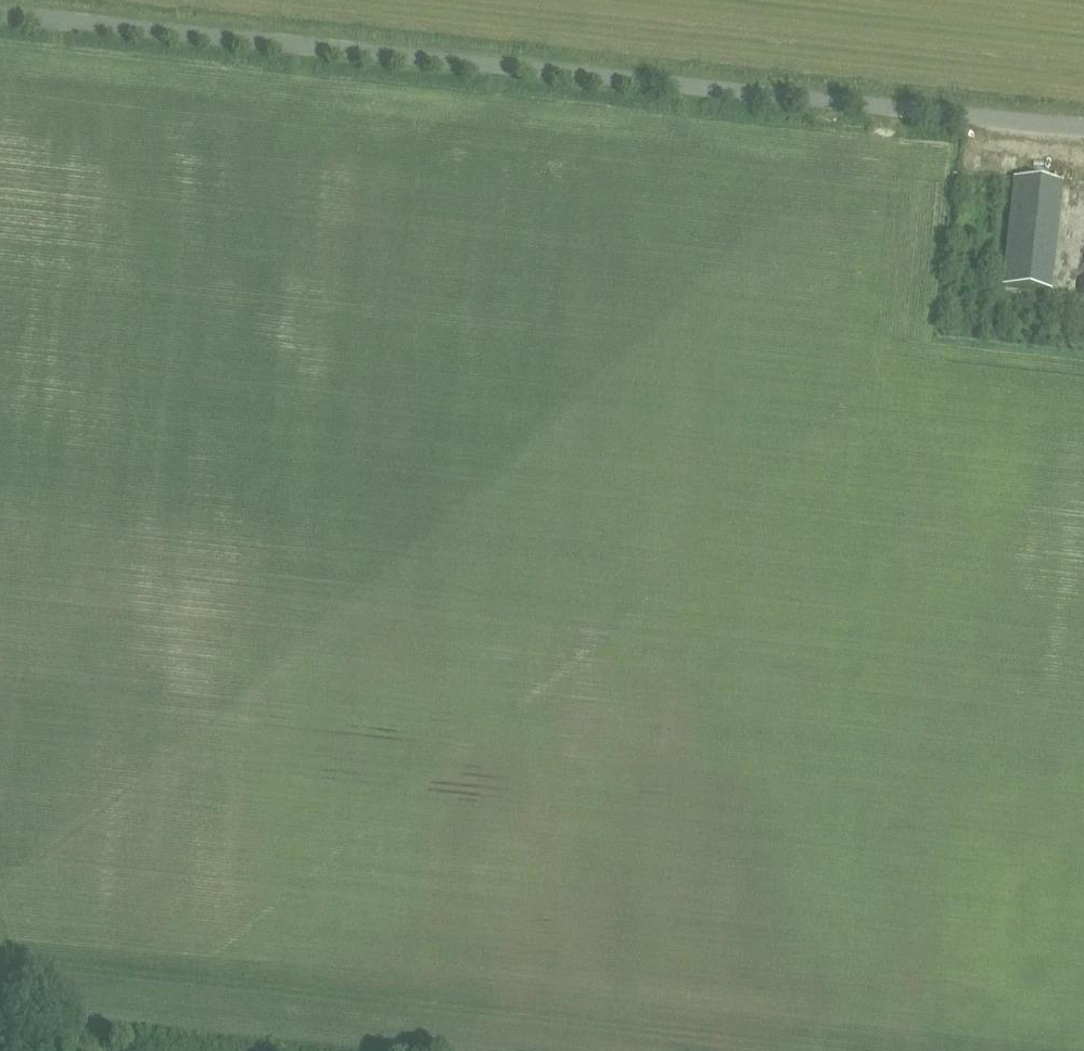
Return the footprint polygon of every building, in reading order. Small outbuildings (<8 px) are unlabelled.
[(1003,288),(1046,292),(1058,184),(1015,179),(1003,288)]
